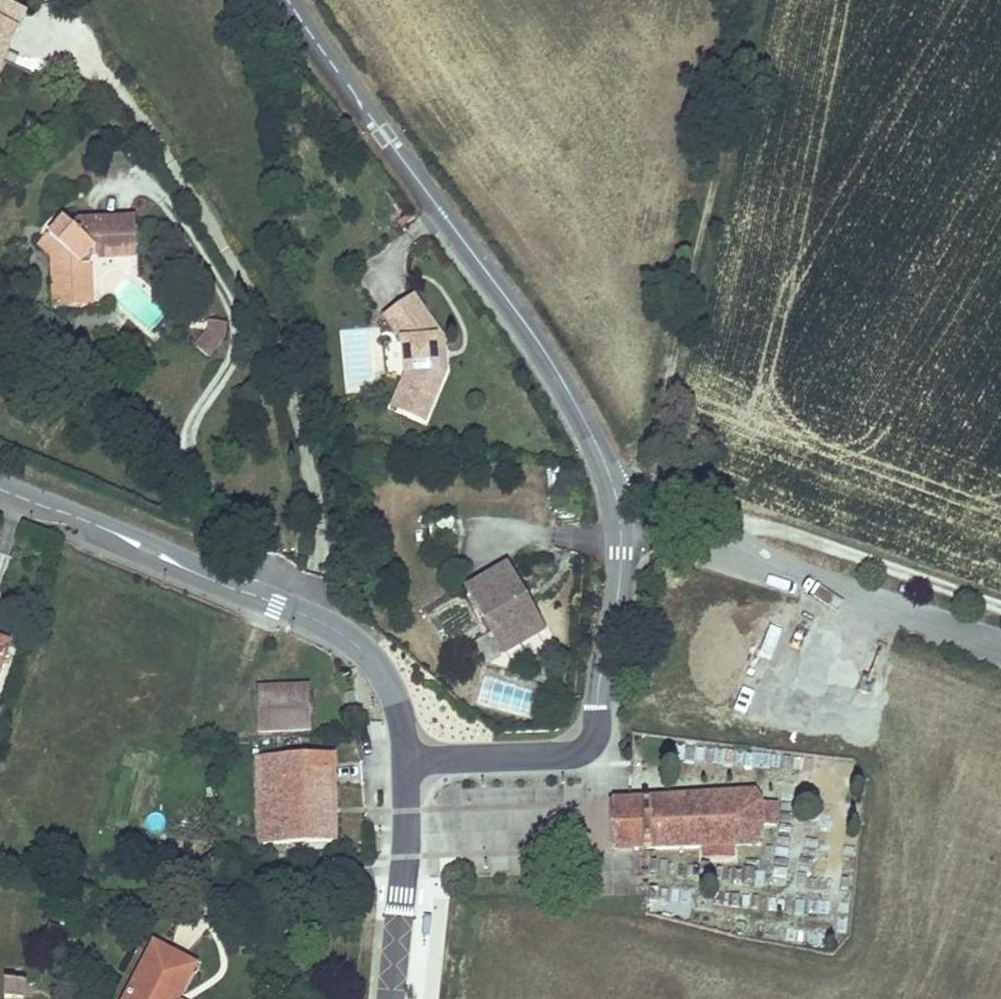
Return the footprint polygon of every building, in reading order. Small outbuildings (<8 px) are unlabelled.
[(31,7),(11,0),(0,0),(0,62),(9,37),(19,40),(31,7)] [(9,37),(0,62),(0,73),(5,75),(19,40),(9,37)] [(9,88),(5,75),(0,73),(0,91),(9,88)] [(96,265),(136,264),(135,222),(77,223),(70,231),(60,222),(35,248),(49,262),(50,310),(91,309),(91,269),(96,265)] [(429,347),(445,346),(413,302),(381,326),(398,350),(401,383),(398,391),(415,398),(405,421),(425,428),(447,377),(432,378),(429,347)] [(192,345),(208,359),(228,335),(212,321),(192,345)] [(445,346),(429,347),(432,378),(447,377),(445,346)] [(405,421),(415,398),(398,391),(388,413),(405,421)] [(509,571),(462,597),(499,662),(545,636),(509,571)] [(0,654),(0,703),(9,705),(20,659),(0,654)] [(256,695),(258,737),(309,735),(306,693),(256,695)] [(336,848),(334,762),(274,764),(275,804),(255,804),(256,850),(336,848)] [(275,804),(274,764),(254,764),(255,804),(275,804)] [(629,806),(609,807),(610,861),(644,860),(700,859),(701,868),(727,871),(736,864),(736,858),(756,857),(764,848),(768,836),(775,833),(779,829),(779,821),(775,817),(766,814),(763,806),(753,799),(629,806)] [(152,949),(126,998),(185,998),(199,974),(152,949)] [(24,992),(25,974),(8,974),(7,991),(24,992)]
